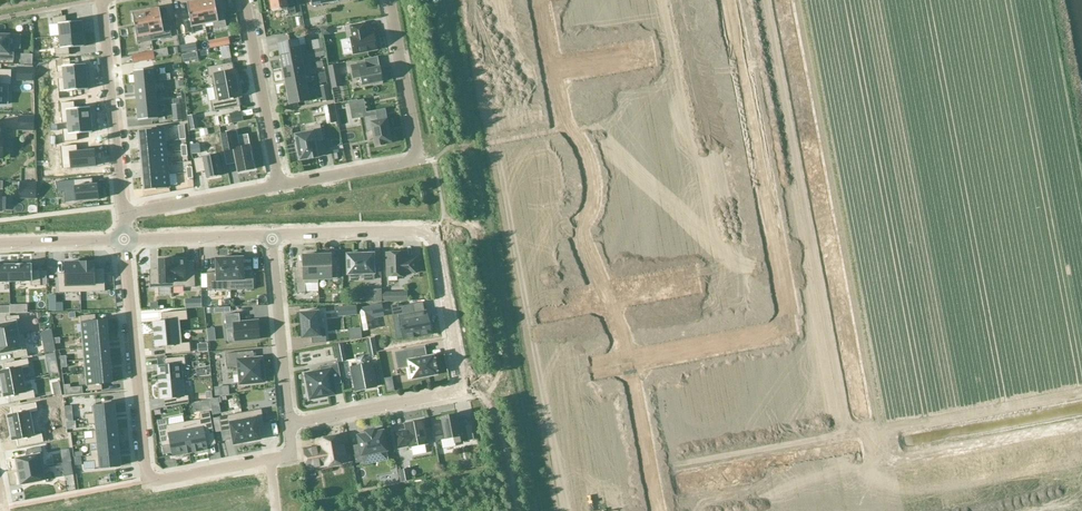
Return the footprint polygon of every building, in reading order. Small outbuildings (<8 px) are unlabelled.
[(214,29),(226,27),(224,13),(217,14),(214,0),(203,0),(200,1),(205,24),(213,23),(214,29)] [(272,12),(287,9),(289,15),(296,14),(293,0),(292,0),(287,1),(287,0),(270,0),(272,12)] [(200,1),(187,3),(190,19),(183,21),(186,34),(193,33),(192,27),(205,24),(200,1)] [(159,8),(146,11),(151,41),(172,37),(169,23),(163,25),(159,8)] [(151,41),(146,11),(132,14),(138,44),(151,41)] [(58,25),(59,36),(83,34),(82,21),(66,23),(66,16),(52,18),(52,25),(58,25)] [(364,24),(351,27),(353,38),(350,38),(353,54),(377,49),(374,34),(366,35),(364,24)] [(55,49),(55,56),(69,55),(69,48),(84,47),(83,34),(59,36),(61,48),(55,49)] [(0,36),(0,61),(14,62),(14,48),(9,48),(9,36),(0,36)] [(298,40),(278,44),(281,56),(300,52),(307,51),(306,45),(299,46),(298,40)] [(300,52),(281,56),(283,68),(303,64),(300,52)] [(142,53),(132,55),(133,63),(144,61),(142,53)] [(70,66),(70,59),(56,61),(57,73),(63,72),(64,79),(58,79),(58,80),(87,77),(86,64),(70,66)] [(214,87),(206,89),(214,88),(238,83),(236,70),(233,71),(232,63),(207,68),(209,77),(212,76),(214,87)] [(303,64),(283,68),(285,80),(305,77),(303,64)] [(365,64),(351,66),(354,79),(361,77),(362,86),(383,82),(380,68),(367,70),(365,64)] [(337,65),(328,67),(330,78),(339,76),(337,65)] [(154,69),(134,71),(135,84),(155,82),(159,81),(159,75),(154,76),(154,69)] [(11,71),(0,70),(0,85),(11,85),(11,71)] [(32,81),(32,70),(17,70),(16,81),(32,81)] [(59,99),(73,98),(73,91),(89,90),(87,77),(58,80),(59,99)] [(305,77),(285,80),(287,92),(307,89),(305,77)] [(155,82),(135,84),(136,96),(156,94),(155,82)] [(214,88),(206,89),(214,88),(216,100),(211,101),(213,112),(240,107),(238,97),(241,97),(238,83),(214,88)] [(620,87),(619,87),(624,111),(636,109),(631,83),(626,83),(627,88),(620,90),(620,87)] [(307,89),(287,92),(290,105),(310,101),(308,95),(315,93),(314,87),(307,89)] [(603,93),(596,94),(600,116),(612,113),(607,88),(603,88),(603,93)] [(156,94),(136,96),(137,108),(157,106),(156,94)] [(596,94),(581,97),(582,104),(585,103),(588,118),(600,116),(596,94)] [(366,111),(364,100),(357,102),(359,113),(366,111)] [(75,109),(74,102),(60,104),(62,123),(91,120),(90,107),(75,109)] [(157,106),(137,108),(138,121),(158,119),(158,112),(162,112),(162,106),(157,106)] [(386,120),(378,121),(377,115),(363,117),(366,132),(373,131),(376,146),(385,145),(384,143),(391,142),(386,120)] [(34,117),(19,116),(18,125),(34,126),(34,117)] [(93,133),(91,120),(62,123),(68,123),(68,129),(62,130),(63,142),(78,141),(77,134),(93,133)] [(315,142),(322,141),(319,125),(306,128),(307,133),(295,135),(300,160),(308,158),(309,159),(318,157),(315,142)] [(170,142),(168,127),(162,128),(163,130),(139,132),(140,144),(165,142),(170,142)] [(236,131),(221,134),(224,151),(233,150),(238,173),(254,169),(250,146),(239,148),(236,131)] [(166,152),(165,142),(140,144),(141,155),(166,153),(166,152)] [(77,152),(77,145),(60,147),(62,169),(96,166),(94,151),(77,152)] [(167,164),(167,158),(171,158),(171,152),(166,152),(166,153),(141,155),(143,166),(167,164)] [(207,178),(222,176),(218,155),(194,159),(196,174),(206,172),(207,178)] [(168,175),(167,164),(143,166),(144,177),(168,175)] [(169,186),(168,175),(144,177),(145,189),(157,188),(157,190),(168,189),(167,186),(169,186)] [(92,179),(74,180),(76,202),(99,199),(98,184),(90,185),(90,179),(92,179)] [(36,199),(36,183),(20,183),(20,198),(36,199)] [(675,221),(663,224),(668,245),(681,241),(675,221)] [(663,224),(651,227),(657,248),(668,245),(663,224)] [(651,227),(640,231),(645,251),(657,248),(651,227)] [(640,231),(628,234),(634,254),(645,251),(640,231)] [(628,234),(616,237),(622,258),(634,254),(628,234)] [(616,237),(604,240),(610,261),(622,258),(616,237)] [(565,248),(553,248),(553,271),(566,270),(565,248)] [(415,259),(404,259),(403,253),(387,253),(388,277),(404,276),(404,273),(416,273),(415,259)] [(347,275),(375,274),(374,254),(347,254),(347,275)] [(318,280),(317,255),(304,256),(304,268),(302,270),(296,270),(298,293),(305,292),(305,284),(318,284),(318,280)] [(337,261),(331,262),(330,255),(317,255),(318,280),(338,279),(337,261)] [(216,259),(217,273),(207,273),(207,291),(231,290),(230,258),(225,258),(225,259),(216,259)] [(234,258),(230,258),(231,290),(254,290),(253,272),(243,272),(243,258),(234,258)] [(159,273),(150,273),(150,288),(173,288),(173,287),(172,260),(158,260),(159,273)] [(172,260),(173,287),(184,287),(184,288),(195,288),(194,262),(185,263),(184,260),(172,260)] [(94,262),(80,263),(81,292),(105,292),(104,274),(95,274),(94,262)] [(66,279),(58,279),(58,293),(81,292),(80,263),(65,263),(66,279)] [(32,264),(9,265),(9,282),(32,281),(32,286),(41,286),(40,271),(32,271),(32,264)] [(9,282),(9,265),(0,265),(0,282),(9,282)] [(373,303),(382,302),(382,289),(373,289),(373,303)] [(383,302),(407,301),(407,292),(383,293),(383,302)] [(360,309),(364,331),(375,329),(373,318),(384,316),(382,304),(360,309)] [(398,305),(391,306),(397,339),(404,337),(404,339),(407,338),(407,339),(414,338),(414,337),(430,334),(426,312),(415,314),(413,305),(399,307),(398,305)] [(357,306),(337,308),(338,317),(358,315),(357,306)] [(162,321),(153,322),(154,335),(181,332),(180,321),(188,320),(187,311),(161,313),(162,321)] [(320,330),(318,312),(318,311),(317,311),(317,312),(301,313),(300,313),(300,314),(303,338),(302,338),(303,338),(311,337),(312,344),(326,343),(325,329),(320,330)] [(239,313),(225,315),(227,330),(234,329),(235,341),(260,339),(258,320),(240,322),(239,313)] [(95,315),(81,316),(82,336),(108,333),(106,321),(96,322),(95,315)] [(19,322),(20,322),(19,316),(9,316),(6,317),(7,323),(0,325),(0,339),(24,335),(24,334),(21,335),(19,322)] [(568,336),(560,338),(561,342),(562,342),(564,356),(572,355),(572,356),(579,355),(578,354),(585,353),(583,345),(590,344),(587,328),(567,331),(568,336)] [(181,332),(154,335),(156,347),(165,346),(165,354),(191,352),(190,343),(182,343),(181,332)] [(108,333),(82,336),(84,348),(109,346),(108,333)] [(24,335),(0,339),(0,354),(12,352),(14,359),(28,357),(24,335)] [(109,346),(84,348),(85,360),(110,358),(109,346)] [(414,350),(396,353),(399,368),(409,366),(412,380),(437,375),(436,371),(437,371),(435,360),(434,360),(433,356),(415,359),(414,350)] [(245,352),(225,354),(227,368),(239,367),(240,384),(264,382),(262,358),(246,360),(245,352)] [(165,365),(157,366),(159,382),(183,380),(181,365),(185,364),(185,357),(164,359),(165,365)] [(110,358),(85,360),(86,372),(111,370),(110,358)] [(24,380),(22,369),(29,368),(28,359),(3,364),(5,371),(0,372),(0,376),(2,384),(24,380)] [(335,394),(333,385),(342,383),(338,364),(329,366),(330,370),(306,375),(311,399),(335,394)] [(371,365),(352,368),(356,390),(376,387),(371,365)] [(111,370),(86,372),(88,392),(102,390),(102,384),(112,383),(111,370)] [(678,375),(657,379),(658,379),(663,405),(662,405),(662,406),(683,402),(682,402),(682,400),(693,398),(693,399),(694,398),(691,381),(690,381),(690,382),(679,384),(677,376),(678,376),(678,375)] [(26,391),(24,380),(2,384),(4,397),(9,396),(11,403),(35,398),(34,390),(26,391)] [(183,380),(159,382),(161,399),(168,399),(169,407),(189,404),(188,396),(184,396),(183,380)] [(614,388),(586,393),(589,412),(618,407),(614,388)] [(747,396),(736,398),(740,420),(751,418),(747,396)] [(30,413),(38,411),(36,403),(11,407),(13,415),(8,416),(10,428),(32,424),(30,413)] [(93,414),(84,415),(85,420),(87,420),(115,417),(114,404),(92,406),(93,414)] [(261,409),(242,413),(247,442),(252,442),(252,441),(260,440),(258,425),(264,424),(261,409)] [(201,419),(184,422),(190,453),(208,450),(206,440),(215,438),(210,412),(200,414),(201,419)] [(242,413),(219,418),(222,433),(231,431),(234,445),(243,443),(247,442),(242,413)] [(465,427),(458,428),(456,415),(442,417),(446,439),(454,438),(455,443),(467,441),(465,427)] [(115,417),(87,420),(88,425),(96,424),(97,431),(117,429),(115,417)] [(166,419),(157,421),(161,447),(170,445),(173,456),(190,453),(184,422),(168,425),(166,419)] [(410,447),(426,444),(422,421),(406,424),(407,430),(395,433),(397,448),(410,446),(410,447)] [(12,440),(17,439),(19,447),(44,442),(42,434),(34,435),(32,424),(10,428),(12,440)] [(92,431),(93,438),(84,439),(85,445),(90,444),(98,443),(118,442),(117,429),(97,431),(92,431)] [(366,434),(358,436),(360,445),(353,446),(356,463),(363,462),(362,455),(387,451),(383,431),(375,433),(375,430),(365,431),(366,434)] [(320,447),(304,450),(308,469),(324,466),(324,467),(346,463),(341,436),(319,440),(320,447)] [(90,444),(90,451),(91,456),(119,453),(118,442),(98,443),(90,444)] [(18,472),(45,467),(41,447),(27,450),(28,456),(16,459),(17,466),(18,472)] [(91,456),(85,456),(86,462),(84,462),(85,469),(120,466),(119,453),(91,456)] [(65,477),(73,475),(71,462),(62,464),(65,477)] [(44,474),(42,468),(45,467),(18,472),(19,477),(21,485),(52,479),(51,473),(44,474)]
